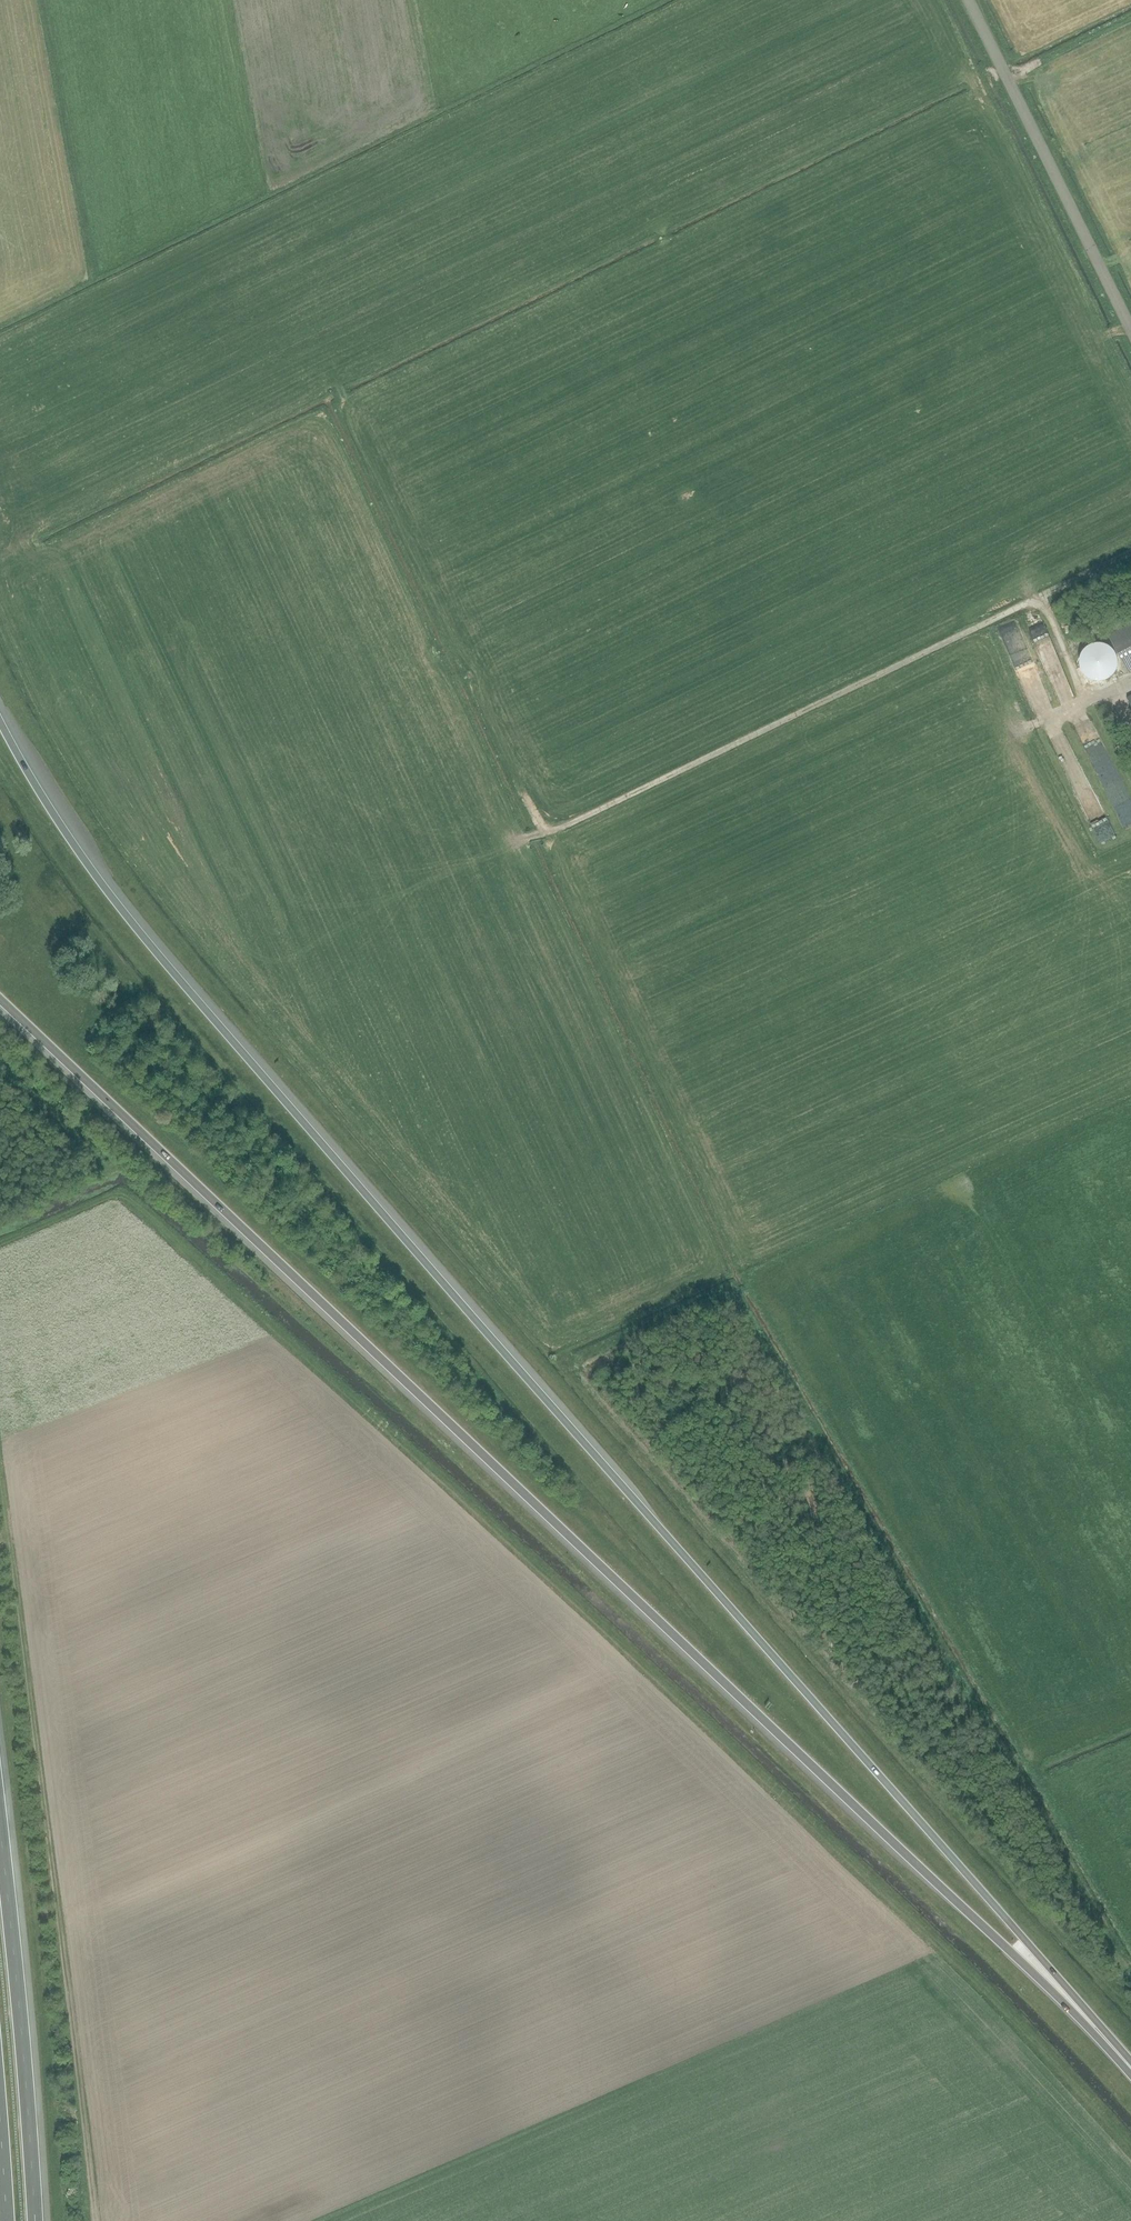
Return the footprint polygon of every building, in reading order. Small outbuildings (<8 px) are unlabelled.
[(1013,654),(1031,646),(1018,618),(1000,627),(1013,654)] [(1109,635),(1127,670),(1130,668),(1130,625),(1109,635)] [(1038,641),(1045,639),(1044,633),(1049,632),(1048,626),(1035,629),(1038,641)] [(1109,643),(1103,641),(1097,640),(1092,641),(1086,644),(1082,649),(1080,654),(1079,660),(1080,666),(1082,671),(1086,676),(1091,679),(1097,680),(1103,680),(1109,677),(1114,674),(1117,669),(1119,663),(1119,657),(1117,652),(1114,647),(1109,643)] [(1041,643),(1042,651),(1053,649),(1052,641),(1041,643)] [(1106,811),(1092,818),(1099,834),(1114,827),(1106,811)]
